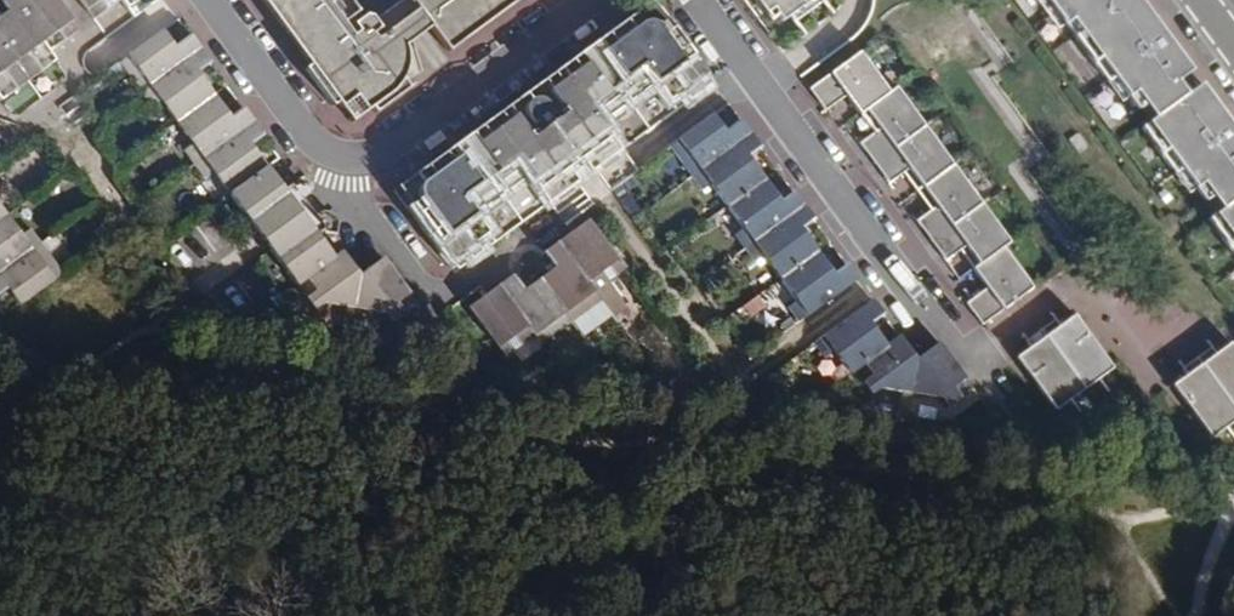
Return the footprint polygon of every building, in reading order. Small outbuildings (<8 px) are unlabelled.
[(55,61),(49,53),(75,34),(50,0),(7,0),(0,5),(0,9),(4,15),(0,17),(0,100),(55,61)] [(91,22),(118,2),(132,20),(160,0),(75,0),(91,22)] [(306,66),(300,70),(330,109),(335,105),(353,91),(366,109),(372,114),(410,86),(391,11),(366,29),(345,0),(258,0),(306,66)] [(366,29),(391,11),(407,0),(345,0),(366,29)] [(408,0),(407,0),(391,11),(410,86),(450,57),(447,52),(408,0)] [(447,52),(517,0),(408,0),(447,52)] [(764,21),(771,16),(777,23),(810,0),(749,0),(764,21)] [(1092,66),(1100,61),(1137,112),(1145,106),(1178,82),(1191,73),(1138,0),(1043,0),(1092,66)] [(639,24),(633,15),(588,47),(595,57),(549,90),(573,123),(556,136),(575,164),(585,178),(622,150),(602,124),(655,84),(667,101),(681,92),(688,101),(711,84),(664,20),(655,26),(651,24),(648,23),(643,23),(639,24)] [(214,177),(254,231),(291,205),(248,148),(261,138),(241,110),(228,120),(195,74),(208,66),(189,38),(176,47),(164,31),(116,64),(149,110),(159,103),(191,146),(180,153),(203,185),(214,177)] [(470,148),(513,116),(549,90),(595,57),(588,47),(463,139),(470,148)] [(1188,96),(1178,82),(1145,106),(1155,119),(1188,96)] [(874,141),(879,137),(899,123),(869,84),(826,116),(841,137),(860,123),(874,141)] [(1201,86),(1188,96),(1155,119),(1140,131),(1159,157),(1167,152),(1206,205),(1214,199),(1233,184),(1233,131),(1201,86)] [(549,90),(513,116),(539,150),(541,148),(561,174),(575,164),(556,136),(573,123),(549,90)] [(366,109),(353,91),(335,105),(347,122),(366,109)] [(689,178),(747,134),(737,119),(724,128),(712,112),(666,147),(689,178)] [(539,150),(513,116),(470,148),(463,139),(414,175),(420,182),(418,187),(417,191),(417,198),(418,202),(410,208),(450,261),(457,256),(469,247),(482,237),(469,220),(522,181),(542,210),(552,203),(571,187),(561,174),(541,148),(539,150)] [(888,190),(935,157),(906,118),(899,123),(879,137),(893,155),(874,170),(888,190)] [(747,134),(689,178),(698,191),(707,185),(723,208),(761,181),(745,158),(758,148),(747,134)] [(925,198),(939,215),(965,196),(935,157),(888,190),(905,211),(925,198)] [(761,181),(723,208),(739,230),(731,235),(742,250),(800,207),(790,193),(777,202),(761,181)] [(1214,199),(1223,212),(1233,205),(1233,184),(1214,199)] [(311,218),(287,185),(280,190),(291,205),(304,223),(317,240),(324,234),(311,218)] [(965,196),(939,215),(953,234),(933,248),(949,270),(995,235),(965,196)] [(254,231),(268,250),(304,223),(291,205),(254,231)] [(1223,212),(1208,222),(1229,250),(1233,247),(1233,205),(1223,212)] [(7,288),(20,307),(63,274),(32,231),(23,238),(0,206),(0,293),(7,288)] [(811,222),(800,207),(742,250),(752,264),(760,258),(777,283),(815,254),(799,232),(811,222)] [(329,213),(320,212),(311,218),(324,234),(334,234),(338,226),(329,213)] [(317,240),(304,223),(268,250),(313,312),(324,305),(384,314),(391,325),(416,307),(381,260),(358,277),(342,256),(333,263),(317,240)] [(567,249),(604,300),(618,288),(633,277),(597,227),(567,249)] [(995,235),(949,270),(964,291),(983,276),(994,291),(1013,275),(1020,269),(995,235)] [(477,258),(469,247),(457,256),(465,267),(477,258)] [(546,286),(580,330),(611,308),(604,300),(567,249),(553,259),(564,273),(546,286)] [(830,276),(815,254),(777,283),(792,304),(785,309),(795,323),(853,280),(843,266),(830,276)] [(1045,317),(1013,275),(994,291),(988,295),(1002,313),(983,328),(999,350),(1045,317)] [(580,330),(546,286),(533,295),(523,283),(509,293),(545,341),(551,350),(580,330)] [(611,308),(622,324),(637,313),(618,288),(604,300),(611,308)] [(516,363),(545,341),(509,293),(479,314),(516,363)] [(846,373),(850,371),(883,347),(868,327),(880,318),(869,302),(811,344),(822,359),(832,353),(846,373)] [(878,388),(908,394),(914,364),(896,338),(883,347),(850,371),(867,395),(878,388)] [(1079,432),(1094,433),(1130,408),(1124,400),(1133,393),(1097,345),(1083,355),(1077,347),(1045,370),(1051,378),(1036,390),(1066,430),(1079,432)] [(936,346),(914,364),(908,394),(937,399),(944,410),(969,392),(936,346)] [(1233,354),(1221,364),(1215,356),(1184,379),(1189,386),(1173,399),(1208,446),(1217,439),(1222,446),(1233,438),(1233,354)]
